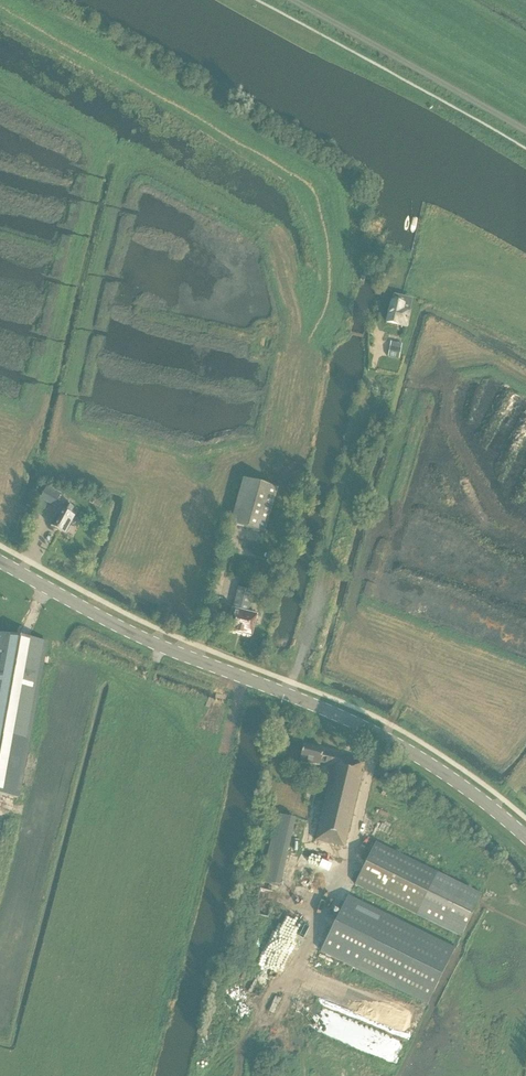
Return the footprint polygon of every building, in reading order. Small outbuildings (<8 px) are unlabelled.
[(402,304),(391,302),(387,322),(386,324),(405,328),(409,312),(401,310),(402,304)] [(401,349),(390,347),(388,357),(399,359),(401,349)] [(265,534),(278,489),(243,479),(230,524),(265,534)] [(61,494),(47,486),(40,498),(54,506),(61,494)] [(64,534),(73,518),(69,515),(73,508),(65,503),(61,511),(59,510),(50,527),(64,534)] [(251,637),(257,615),(247,613),(252,591),(238,588),(232,609),(227,630),(251,637)] [(18,797),(28,740),(46,643),(0,634),(0,794),(18,797)] [(365,763),(353,760),(323,753),(324,750),(303,745),(299,761),(320,766),(321,763),(333,766),(315,841),(345,848),(362,776),(360,776),(362,768),(363,769),(365,763)] [(281,847),(288,817),(277,815),(261,882),(274,885),(283,847),(281,847)] [(437,874),(437,873),(375,843),(355,884),(417,915),(460,937),(480,895),(437,874)] [(280,871),(279,893),(291,893),(292,872),(280,871)] [(269,895),(271,890),(261,886),(259,892),(269,895)] [(454,949),(349,896),(321,953),(426,1006),(454,949)] [(254,1011),(279,1018),(301,941),(276,934),(254,1011)]
